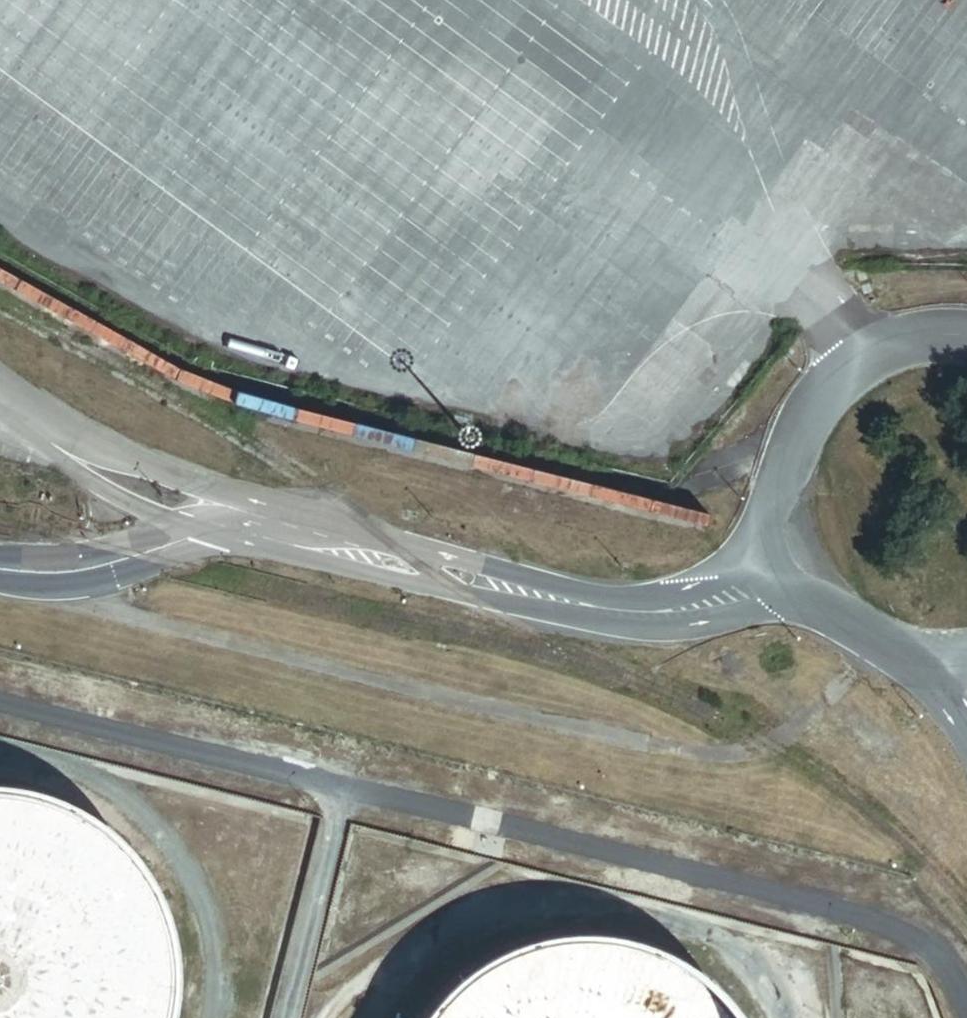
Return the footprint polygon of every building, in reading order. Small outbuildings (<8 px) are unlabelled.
[(181,1001),(183,984),(183,967),(181,947),(178,931),(172,912),(165,893),(155,876),(144,859),(133,846),(121,834),(106,822),(89,811),(74,803),(56,795),(37,789),(17,786),(1,784),(0,784),(0,1017),(178,1017),(181,1001)] [(490,968),(488,970),(472,981),(460,991),(446,1005),(436,1017),(734,1017),(732,1014),(719,1000),(705,986),(693,976),(677,966),(663,959),(645,951),(629,947),(610,943),(594,942),(575,942),(559,944),(540,947),(525,952),(507,959),(490,968)]
